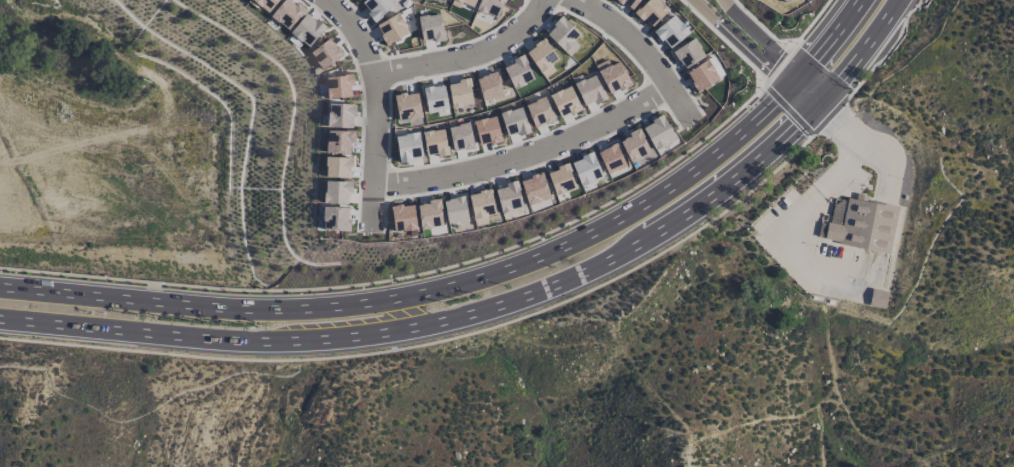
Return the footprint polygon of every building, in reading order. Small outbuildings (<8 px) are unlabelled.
[(267,13),(279,0),(252,0),(267,13)] [(292,0),(284,0),(270,15),(286,31),(304,12),(292,0)] [(393,9),(387,0),(364,0),(360,2),(375,22),(393,9)] [(503,0),(479,0),(476,10),(497,18),(503,0)] [(630,11),(638,0),(616,0),(630,11)] [(667,10),(657,0),(647,0),(634,12),(649,28),(667,10)] [(307,47),(324,28),(307,13),(289,32),(307,47)] [(421,41),(432,39),(433,43),(444,40),(439,13),(417,17),(421,41)] [(408,36),(399,14),(376,23),(384,45),(408,36)] [(653,31),(667,48),(688,32),(674,15),(653,31)] [(579,33),(561,17),(545,34),(568,56),(578,46),(572,40),(579,33)] [(309,52),(321,70),(342,56),(331,38),(309,52)] [(704,56),(693,38),(672,51),(682,69),(704,56)] [(550,65),(558,60),(544,39),(525,51),(543,79),(554,71),(550,65)] [(512,89),(533,80),(523,56),(502,65),(512,89)] [(685,72),(696,92),(719,80),(708,59),(685,72)] [(630,84),(619,61),(609,65),(606,60),(595,65),(609,94),(630,84)] [(482,102),(502,96),(496,72),(475,78),(482,102)] [(327,99),(352,97),(350,75),(326,76),(327,99)] [(574,81),(583,106),(604,99),(596,75),(581,80),(581,79),(574,81)] [(447,83),(451,108),(473,104),(468,80),(447,83)] [(427,114),(447,112),(443,85),(423,87),(427,114)] [(580,109),(569,86),(549,95),(559,118),(580,109)] [(419,93),(395,95),(396,122),(421,121),(419,93)] [(553,121),(545,97),(525,104),(534,128),(553,121)] [(353,128),(354,104),(328,104),(327,128),(353,128)] [(499,113),(503,126),(513,122),(518,136),(529,133),(521,107),(499,113)] [(480,146),(501,141),(495,116),(474,121),(480,146)] [(642,126),(653,149),(674,140),(663,116),(642,126)] [(448,127),(453,152),(473,148),(468,123),(448,127)] [(629,162),(649,154),(639,128),(627,133),(628,137),(620,140),(629,162)] [(423,132),(425,156),(446,154),(444,129),(423,132)] [(354,131),(326,130),(326,153),(350,154),(350,143),(353,144),(354,131)] [(422,158),(417,132),(394,137),(399,162),(422,158)] [(597,151),(605,173),(624,167),(616,144),(597,151)] [(580,186),(601,178),(592,153),(570,161),(580,186)] [(350,157),(325,157),(325,178),(350,178),(350,157)] [(553,194),(574,189),(568,165),(547,170),(553,194)] [(549,197),(541,173),(519,181),(527,205),(549,197)] [(324,204),(347,204),(347,194),(351,194),(351,181),(324,181),(324,204)] [(494,190),(501,213),(513,210),(510,201),(520,198),(515,181),(504,184),(505,187),(494,190)] [(487,224),(487,220),(495,218),(489,190),(468,194),(474,226),(487,224)] [(847,198),(855,200),(856,194),(868,196),(868,202),(899,207),(889,255),(837,245),(838,242),(824,239),(828,223),(841,225),(847,198)] [(443,199),(446,224),(466,222),(464,197),(443,199)] [(417,203),(419,229),(441,226),(439,201),(417,203)] [(392,232),(415,230),(413,205),(391,206),(392,232)] [(348,231),(348,208),(323,207),(322,230),(348,231)] [(872,289),(869,306),(885,309),(888,292),(872,289)]
